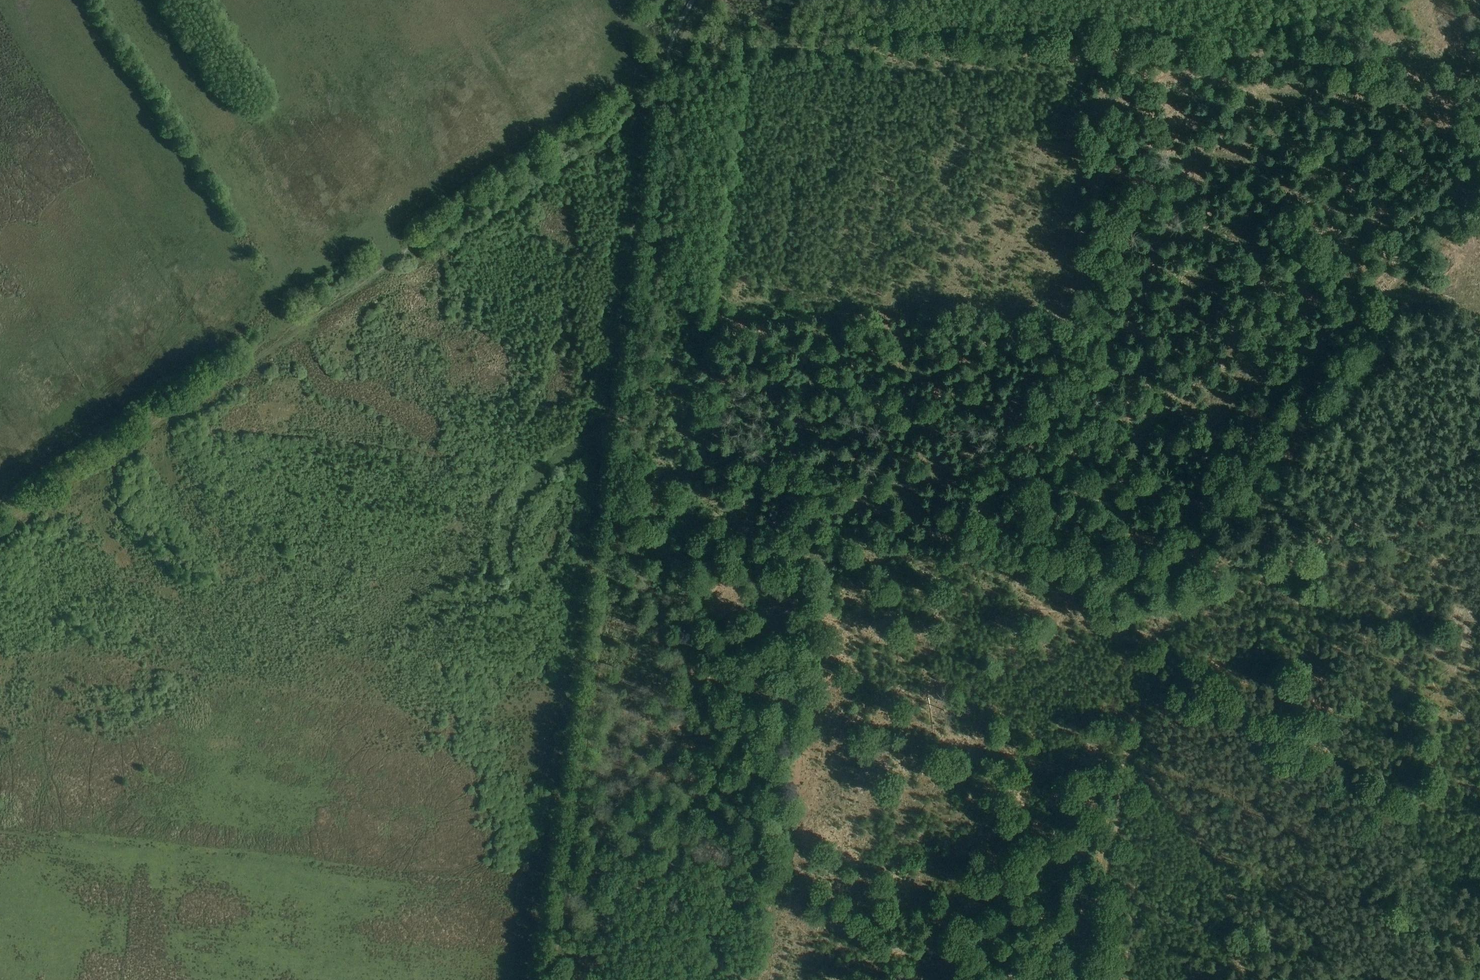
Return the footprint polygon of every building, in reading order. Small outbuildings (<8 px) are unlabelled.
[(1470,729),(1464,734),(1469,740),(1475,734),(1470,729)]
